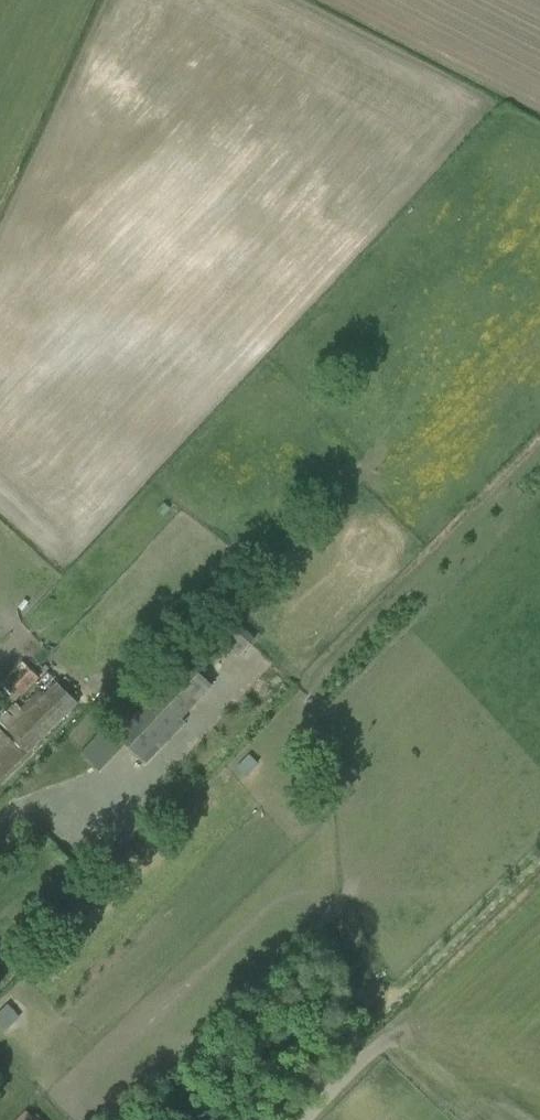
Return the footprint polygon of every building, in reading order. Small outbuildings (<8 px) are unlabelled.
[(213,632),(237,655),(253,638),(230,616),(213,632)] [(4,679),(21,697),(36,682),(40,679),(26,666),(21,661),(4,679)] [(151,763),(187,722),(183,718),(214,683),(186,661),(118,735),(104,724),(80,751),(111,777),(135,750),(151,763)] [(17,703),(0,720),(0,783),(80,704),(57,682),(47,692),(41,687),(37,692),(22,708),(17,703)] [(0,1013),(0,1026),(5,1031),(19,1019),(7,1007),(0,1013)] [(26,1111),(17,1119),(34,1119),(26,1111)]
